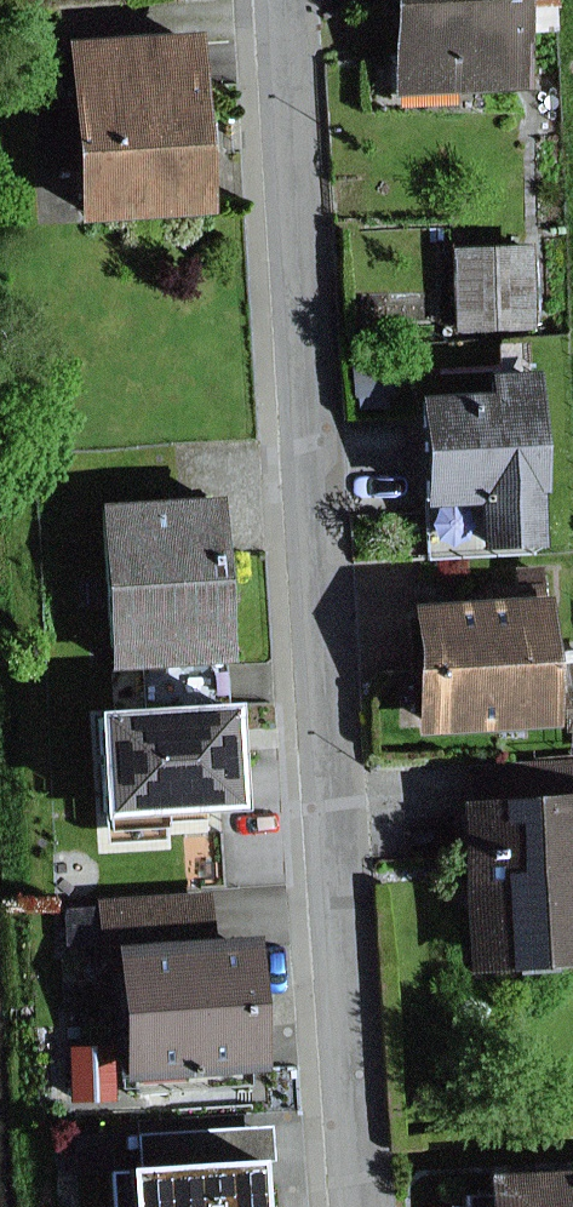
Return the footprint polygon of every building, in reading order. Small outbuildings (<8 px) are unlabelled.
[(406,97),(541,84),(533,0),(397,0),(406,97)] [(203,26),(63,38),(80,221),(220,208),(203,26)] [(544,319),(540,231),(454,235),(458,324),(544,319)] [(496,389),(547,386),(546,363),(494,367),(496,389)] [(428,500),(483,496),(486,547),(558,542),(554,477),(553,477),(547,386),(496,389),(421,394),(428,500)] [(239,650),(228,489),(94,499),(106,660),(239,650)] [(557,591),(417,600),(425,728),(565,719),(557,591)] [(233,701),(97,710),(103,810),(239,801),(233,701)] [(459,798),(470,972),(572,965),(572,791),(459,798)] [(219,885),(108,891),(113,961),(118,1037),(81,1039),(84,1099),(135,1096),(134,1084),(271,1075),(262,929),(222,932),(219,885)] [(123,1166),(125,1206),(261,1206),(257,1157),(123,1166)] [(484,1170),(487,1206),(572,1206),(572,1165),(484,1170)]
